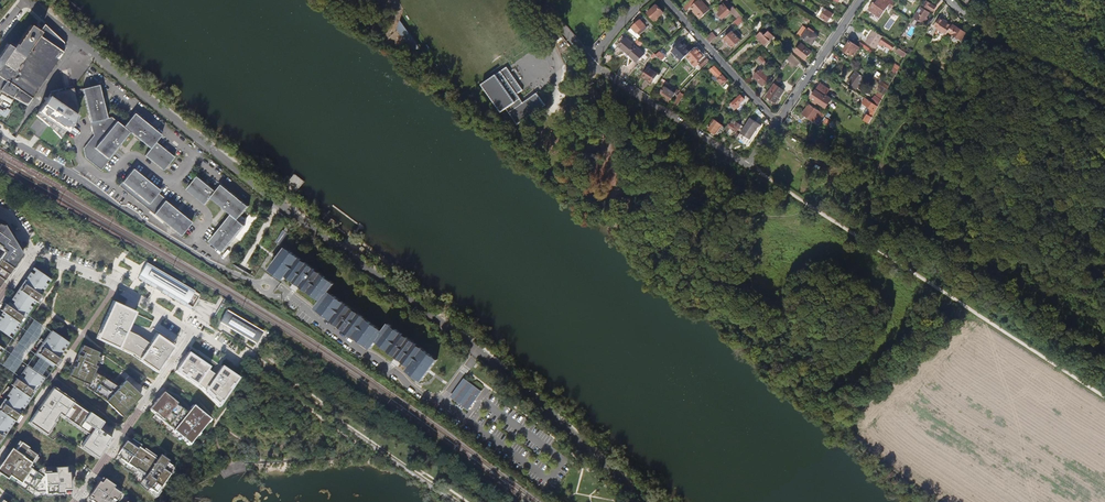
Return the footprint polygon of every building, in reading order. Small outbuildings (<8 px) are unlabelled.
[(710,10),(701,0),(699,0),(691,7),(694,11),(695,10),(701,17),(710,10)] [(893,0),(878,0),(876,4),(874,3),(870,10),(882,18),(893,0)] [(927,12),(929,9),(933,12),(936,7),(933,5),(934,4),(932,3),(932,4),(927,0),(922,7),(920,6),(914,16),(924,23),(927,19),(926,18),(930,13),(927,12)] [(731,10),(724,2),(718,8),(721,11),(719,12),(723,17),(731,10)] [(656,21),(664,13),(658,5),(649,13),(656,21)] [(828,22),(834,13),(824,5),(818,14),(828,22)] [(736,26),(744,18),(741,15),(733,22),(736,26)] [(639,33),(651,22),(645,16),(629,31),(640,41),(643,38),(639,33)] [(948,31),(952,25),(945,20),(941,17),(935,26),(938,28),(935,33),(944,38),(948,31)] [(403,22),(396,26),(413,51),(420,46),(403,22)] [(813,43),(819,35),(808,27),(804,24),(799,31),(804,34),(802,36),(813,43)] [(961,39),(965,32),(953,24),(952,25),(948,31),(961,39)] [(26,105),(64,49),(64,43),(45,25),(40,31),(31,25),(13,48),(7,44),(0,54),(0,90),(26,105)] [(553,33),(557,30),(554,26),(547,32),(553,39),(556,36),(553,33)] [(765,44),(774,35),(769,30),(765,34),(761,31),(757,35),(765,44)] [(894,48),(896,44),(874,30),(866,42),(876,48),(881,41),(893,49),(894,48)] [(741,39),(733,31),(725,38),(733,47),(741,39)] [(711,43),(717,37),(713,33),(707,39),(711,43)] [(629,54),(637,46),(627,38),(620,46),(629,54)] [(854,55),(859,46),(860,46),(850,40),(845,49),(854,55)] [(692,52),(682,41),(673,50),(683,61),(692,52)] [(793,48),(788,43),(785,46),(790,51),(793,48)] [(805,57),(812,50),(804,43),(800,47),(803,50),(801,53),(805,57)] [(907,52),(896,44),(894,48),(905,56),(907,52)] [(638,62),(646,54),(637,46),(629,54),(638,62)] [(700,61),(705,56),(699,49),(690,57),(694,61),(693,62),(698,67),(702,64),(704,66),(711,60),(708,57),(702,63),(700,61)] [(799,59),(791,52),(789,56),(796,63),(799,59)] [(669,61),(660,53),(657,55),(667,64),(669,61)] [(767,62),(760,55),(757,57),(764,65),(767,62)] [(729,80),(716,65),(712,69),(720,78),(719,79),(724,84),(729,80)] [(517,93),(522,89),(506,66),(483,82),(501,109),(505,106),(517,122),(543,104),(534,91),(522,100),(517,93)] [(653,84),(659,75),(649,68),(643,77),(653,84)] [(770,78),(761,69),(754,76),(764,85),(770,78)] [(862,82),(865,77),(855,70),(847,82),(856,88),(861,81),(862,82)] [(581,81),(580,73),(577,74),(577,75),(571,76),(573,92),(579,91),(578,81),(581,81)] [(105,104),(103,95),(99,83),(83,89),(97,134),(87,147),(89,157),(105,169),(125,144),(124,141),(132,132),(136,135),(143,140),(152,148),(147,155),(166,170),(176,157),(158,142),(164,134),(136,112),(126,125),(113,115),(110,116),(105,104)] [(827,87),(821,83),(818,88),(824,92),(827,87)] [(776,102),(784,90),(775,84),(767,96),(776,102)] [(679,94),(666,86),(662,93),(668,97),(669,94),(674,97),(675,95),(677,97),(679,94)] [(73,90),(51,93),(37,112),(48,121),(58,130),(62,135),(78,114),(74,96),(73,90)] [(826,96),(817,90),(811,97),(822,104),(827,97),(826,96)] [(676,106),(683,97),(679,94),(677,97),(673,104),(676,106)] [(826,108),(833,98),(827,94),(826,96),(827,97),(822,104),(826,108)] [(735,108),(746,99),(742,95),(732,104),(735,108)] [(869,123),(878,106),(873,102),(865,97),(862,101),(868,105),(864,111),(865,114),(862,118),(869,123)] [(824,112),(811,103),(804,112),(816,120),(821,113),(823,115),(824,112)] [(7,107),(5,111),(0,108),(0,113),(6,116),(10,109),(7,107)] [(751,139),(761,124),(751,118),(742,133),(751,139)] [(723,127),(715,121),(708,129),(716,135),(723,127)] [(740,128),(731,122),(729,126),(728,125),(724,131),(728,134),(732,128),(737,131),(740,128)] [(152,181),(145,176),(135,168),(121,185),(182,235),(193,221),(182,213),(182,210),(160,192),(162,189),(152,181)] [(233,213),(225,224),(219,232),(212,241),(225,251),(247,224),(241,219),(252,205),(224,184),(219,191),(200,176),(190,190),(208,204),(213,197),(223,205),(229,210),(233,213)] [(329,220),(334,224),(338,219),(333,216),(332,217),(323,211),(322,213),(330,219),(329,220)] [(318,218),(343,236),(344,234),(319,216),(318,218)] [(271,227),(277,233),(286,223),(279,217),(271,227)] [(22,253),(4,224),(3,225),(0,224),(0,245),(1,246),(1,248),(4,250),(3,251),(4,253),(0,259),(0,285),(22,253)] [(277,242),(281,244),(290,230),(286,228),(285,230),(284,230),(277,242)] [(352,240),(349,244),(359,252),(362,247),(352,240)] [(250,257),(257,262),(263,253),(255,248),(250,257)] [(422,381),(438,359),(421,347),(420,348),(417,345),(418,345),(407,337),(407,338),(403,335),(404,334),(396,329),(396,330),(392,327),(392,326),(389,324),(383,331),(383,332),(379,329),(379,328),(359,313),(358,315),(352,310),(353,309),(342,301),(342,302),(340,300),(333,294),(333,295),(328,292),(329,291),(335,284),(331,281),(331,282),(326,278),(319,272),(319,273),(315,271),(316,270),(305,262),(305,263),(301,260),(302,259),(286,248),(270,269),(284,279),(288,275),(295,281),(296,279),(302,283),(301,285),(322,300),(316,308),(371,348),(377,341),(397,356),(398,354),(404,358),(403,360),(410,366),(407,370),(422,381)] [(115,269),(123,272),(130,257),(122,254),(115,269)] [(195,290),(149,263),(141,275),(187,302),(195,290)] [(0,314),(0,324),(13,333),(29,310),(50,279),(33,267),(0,314)] [(128,331),(136,309),(112,299),(96,341),(163,366),(172,340),(154,334),(152,340),(128,331)] [(263,330),(228,309),(220,322),(256,342),(263,330)] [(0,352),(0,364),(19,377),(27,366),(43,377),(44,378),(50,370),(53,366),(52,365),(34,353),(49,332),(53,327),(29,310),(13,333),(2,348),(0,352)] [(67,344),(49,332),(34,353),(52,365),(67,344)] [(85,349),(81,347),(70,373),(75,375),(74,377),(84,382),(83,383),(87,385),(86,387),(103,399),(105,401),(118,413),(120,411),(123,413),(141,395),(124,380),(118,387),(94,371),(94,370),(97,365),(102,353),(86,346),(85,349)] [(174,373),(223,403),(239,377),(221,365),(216,374),(208,369),(210,366),(188,352),(174,373)] [(43,377),(27,366),(19,377),(0,405),(0,440),(43,377)] [(451,396),(468,409),(482,391),(464,378),(451,396)] [(88,412),(52,388),(29,421),(46,433),(54,422),(53,421),(59,413),(89,433),(81,445),(98,457),(112,435),(99,426),(103,420),(89,411),(88,412)] [(155,413),(155,414),(173,429),(173,430),(187,442),(189,439),(192,441),(210,419),(195,407),(193,410),(191,408),(187,412),(177,403),(177,402),(164,391),(152,406),(154,408),(152,411),(155,413)] [(455,391),(453,395),(469,407),(472,403),(455,391)] [(146,453),(148,451),(131,439),(128,443),(126,442),(117,455),(120,458),(119,459),(135,470),(136,469),(145,475),(142,480),(146,483),(144,485),(155,493),(169,474),(167,473),(171,467),(166,463),(157,457),(155,460),(146,453)] [(12,453),(8,451),(0,463),(0,473),(6,478),(9,475),(20,482),(21,480),(37,491),(45,491),(46,493),(64,492),(64,496),(71,495),(69,471),(66,471),(66,465),(40,467),(37,472),(28,466),(36,454),(27,448),(28,447),(21,441),(12,453)] [(101,478),(88,497),(91,499),(90,501),(91,501),(110,501),(111,499),(114,501),(120,494),(116,492),(118,490),(101,478)]
